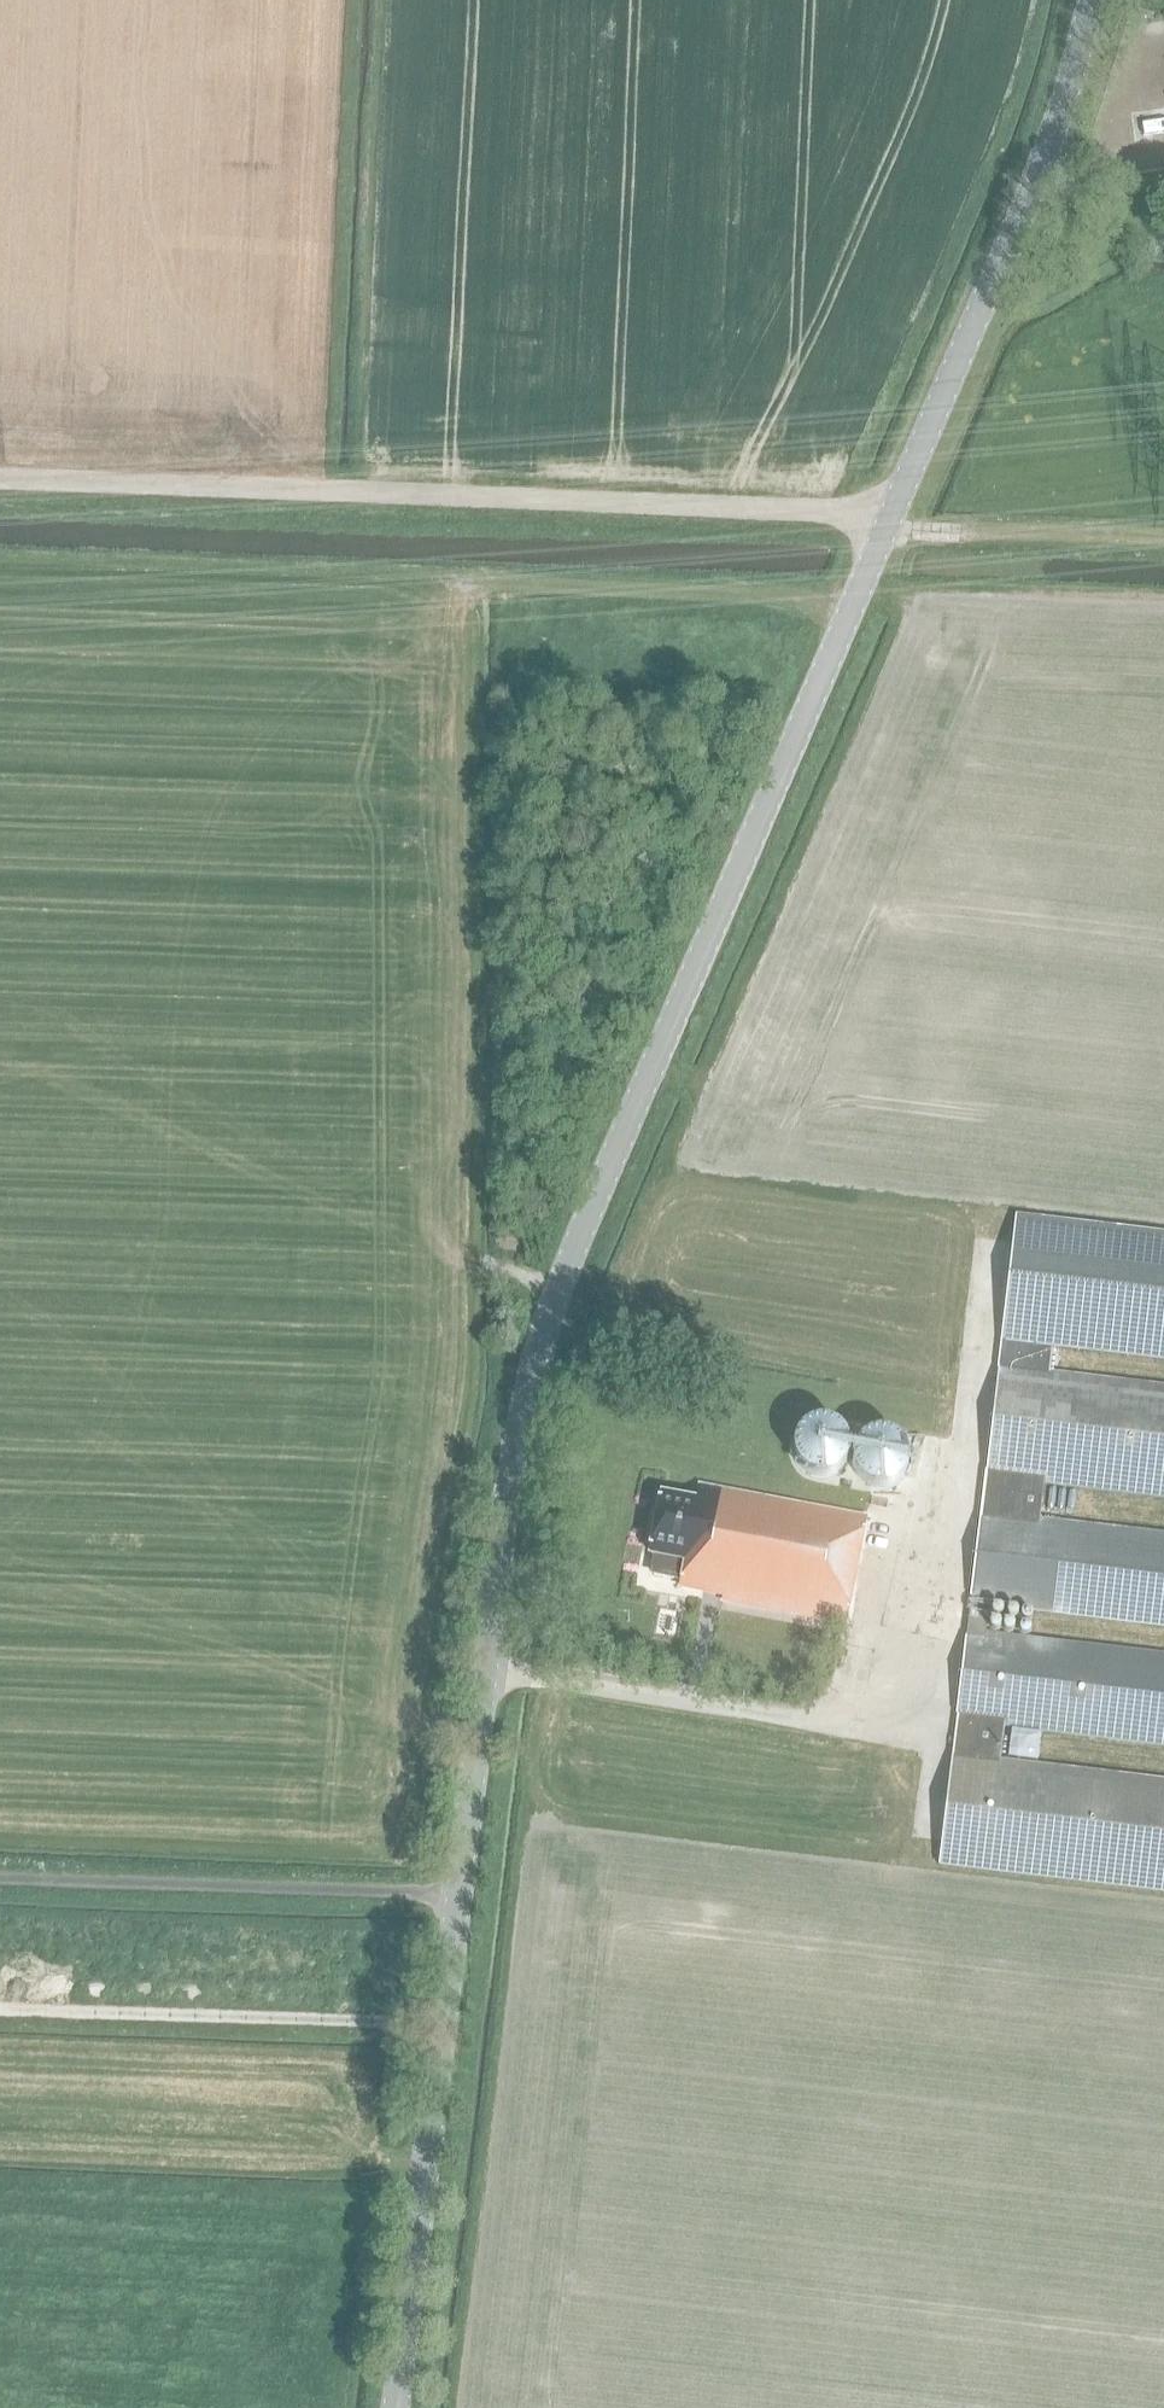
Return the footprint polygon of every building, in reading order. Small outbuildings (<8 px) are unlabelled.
[(1000,1342),(997,1364),(1049,1370),(1052,1349),(1163,1362),(1163,1234),(1014,1216),(1000,1342)] [(1037,1517),(1042,1481),(1163,1495),(1163,1384),(1049,1370),(997,1364),(977,1534),(954,1722),(938,1866),(1163,1893),(1163,1783),(1001,1763),(1005,1728),(1163,1747),(1163,1651),(986,1630),(989,1607),(1163,1628),(1163,1532),(1037,1517)] [(811,1476),(815,1477),(819,1478),(822,1478),(826,1477),(830,1477),(833,1475),(836,1473),(839,1471),(842,1468),(844,1465),(846,1462),(847,1459),(848,1455),(848,1451),(848,1448),(847,1444),(846,1440),(845,1437),(843,1434),(840,1431),(837,1429),(834,1427),(831,1425),(827,1424),(824,1423),(820,1423),(816,1424),(812,1425),(809,1426),(806,1428),(803,1430),(800,1433),(798,1436),(796,1439),(795,1443),(794,1446),(794,1450),(794,1454),(795,1457),(796,1461),(797,1464),(800,1467),(802,1470),(805,1473),(808,1475),(811,1476)] [(889,1435),(885,1434),(880,1434),(875,1434),(871,1435),(867,1437),(863,1440),(860,1443),(857,1447),(855,1451),(853,1455),(853,1460),(853,1464),(854,1469),(855,1473),(857,1477),(860,1480),(864,1484),(867,1486),(872,1488),(876,1489),(881,1489),(885,1489),(890,1488),(894,1486),(898,1483),(901,1480),(904,1476),(906,1472),(907,1468),(908,1463),(908,1459),(907,1454),(906,1450),(903,1446),(900,1443),(897,1439),(893,1437),(889,1435)] [(700,1485),(696,1504),(661,1497),(650,1554),(654,1555),(650,1575),(683,1581),(681,1590),(721,1598),(720,1603),(846,1627),(868,1518),(700,1485)]
